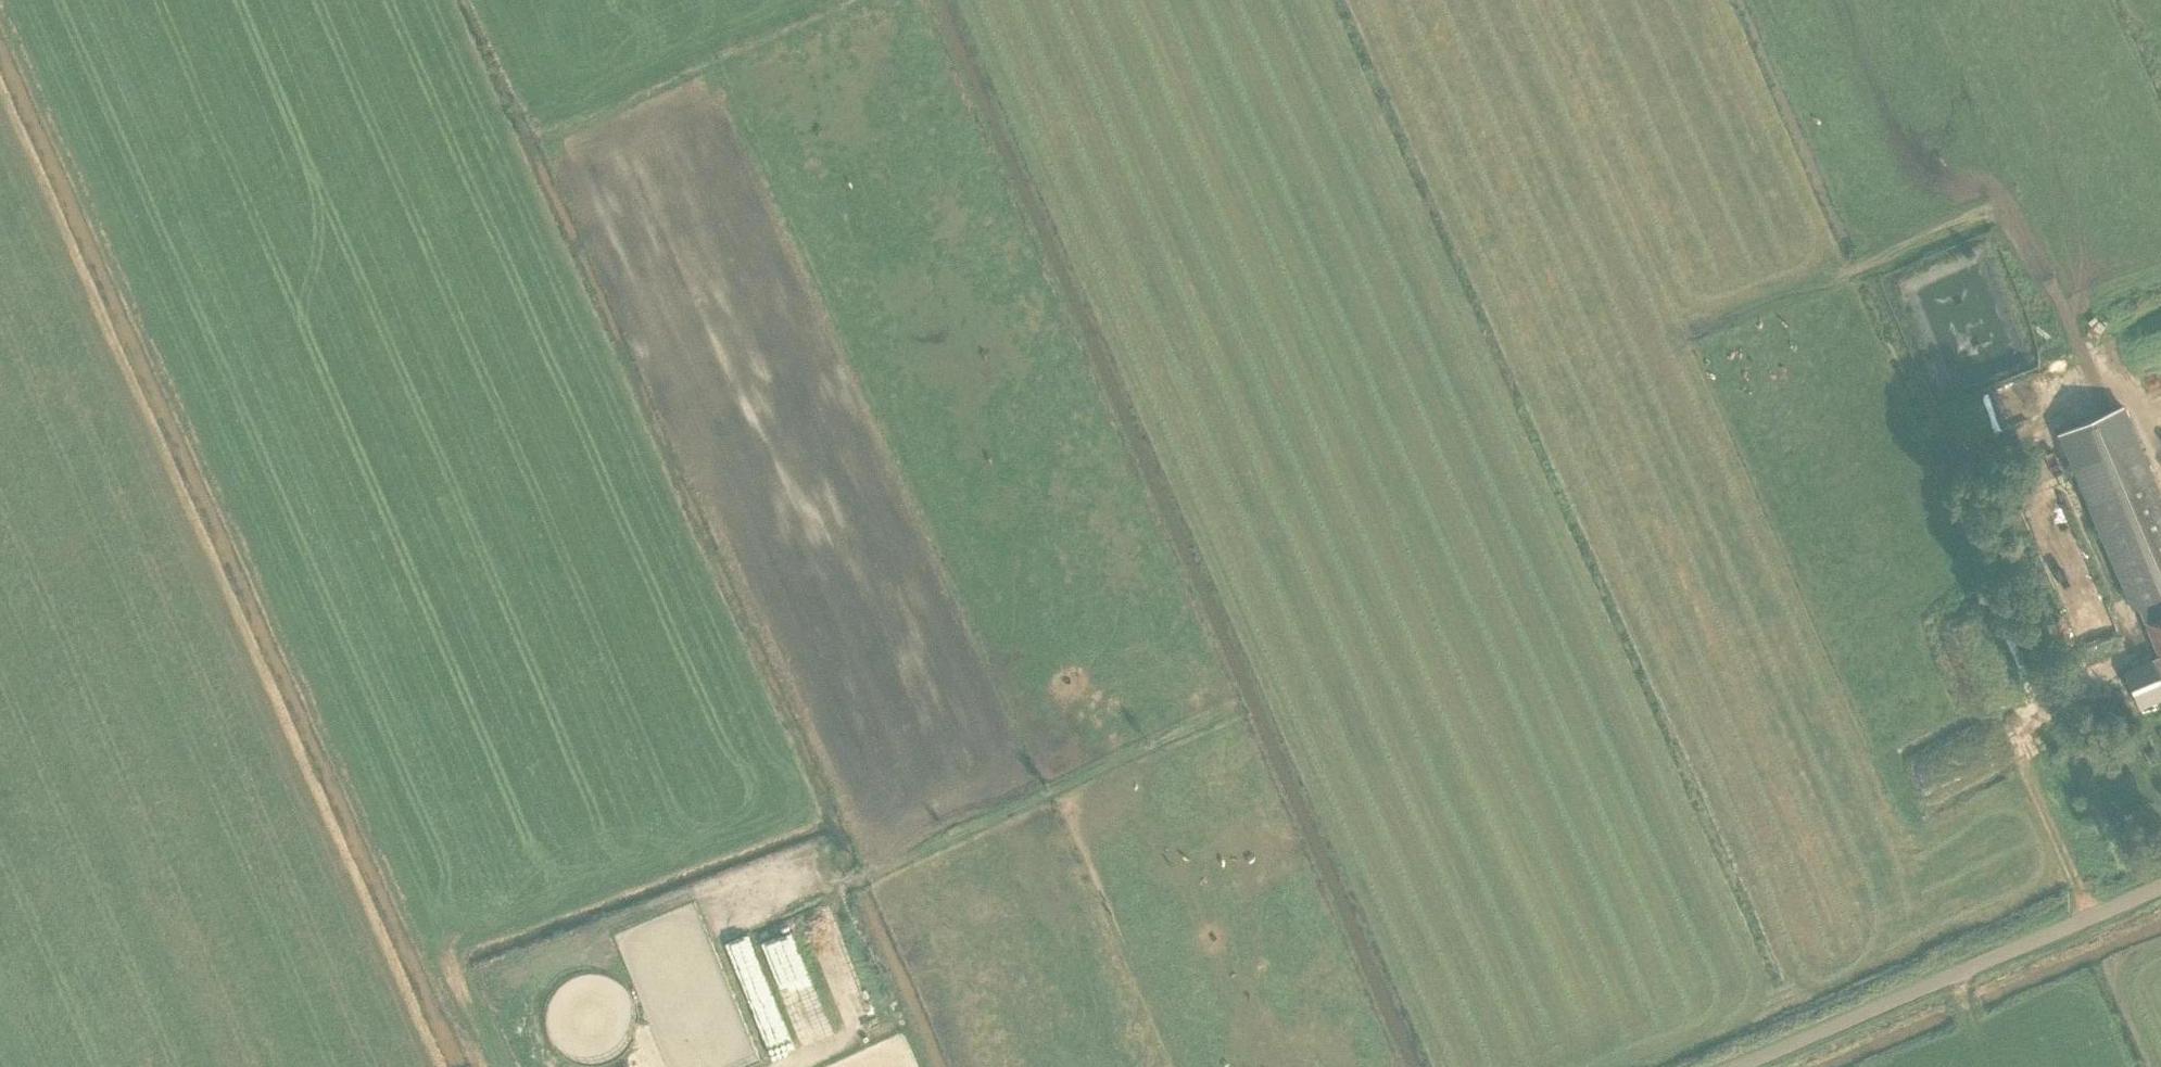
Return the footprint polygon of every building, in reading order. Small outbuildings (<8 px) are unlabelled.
[(1913,264),(1934,327),(1947,322),(1949,327),(1973,320),(1966,300),(1973,298),(1970,289),(1994,281),(1982,242),(1913,264)] [(2151,474),(2137,440),(2073,466),(2133,605),(2138,603),(2160,594),(2160,497),(2151,474)] [(2138,603),(2146,621),(2145,621),(2159,655),(2123,671),(2139,708),(2160,698),(2160,594),(2138,603)] [(798,855),(862,1033),(879,1027),(816,849),(798,855)] [(773,864),(752,873),(798,994),(793,996),(810,1042),(837,1033),(773,864)] [(760,1023),(781,1017),(736,876),(715,883),(760,1023)]
